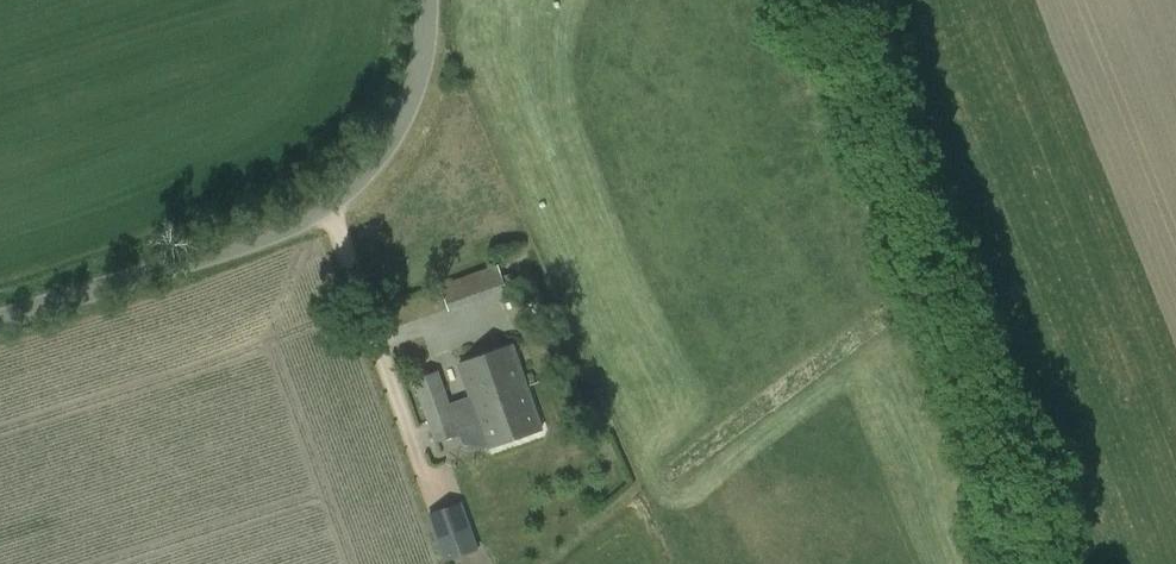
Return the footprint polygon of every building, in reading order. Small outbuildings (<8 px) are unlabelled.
[(447,311),(506,291),(497,266),(439,285),(447,311)] [(528,387),(513,345),(459,364),(471,399),(472,404),(486,399),(488,404),(512,396),(511,393),(528,387)] [(453,412),(453,411),(439,371),(414,379),(429,421),(453,412)] [(487,449),(543,430),(528,387),(511,393),(512,396),(488,404),(486,399),(472,404),(473,405),(453,412),(429,421),(436,442),(461,433),(457,423),(476,417),(479,424),(487,449)] [(468,528),(437,539),(444,561),(476,551),(468,528)]
